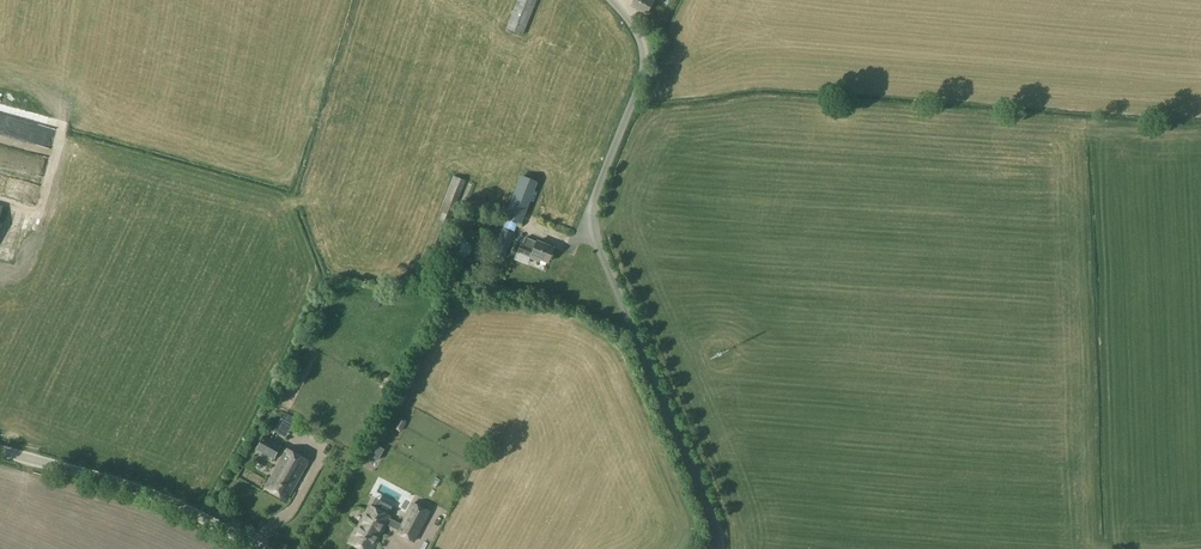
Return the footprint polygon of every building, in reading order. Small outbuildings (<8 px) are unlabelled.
[(506,28),(523,35),(537,0),(517,0),(506,28)] [(630,6),(646,15),(654,0),(633,0),(630,6)] [(16,195),(22,175),(23,175),(29,151),(3,144),(2,148),(0,148),(0,191),(16,195)] [(435,221),(415,272),(417,273),(428,277),(466,181),(453,175),(435,221)] [(531,198),(538,181),(521,175),(514,192),(531,198)] [(493,253),(505,258),(514,234),(502,229),(493,253)] [(530,257),(539,261),(540,259),(548,262),(554,248),(537,241),(536,242),(525,238),(522,245),(521,245),(518,251),(531,257),(530,257)] [(276,452),(281,443),(265,434),(260,443),(276,452)] [(385,450),(370,442),(364,453),(379,461),(385,450)] [(295,482),(296,482),(309,459),(287,448),(266,487),(287,498),(293,487),(292,487),(295,482)] [(257,483),(260,474),(238,467),(235,476),(257,483)] [(415,539),(430,509),(414,501),(403,523),(399,529),(399,530),(415,539)] [(351,540),(367,548),(372,548),(386,522),(399,529),(403,523),(390,516),(391,514),(370,503),(351,540)]
